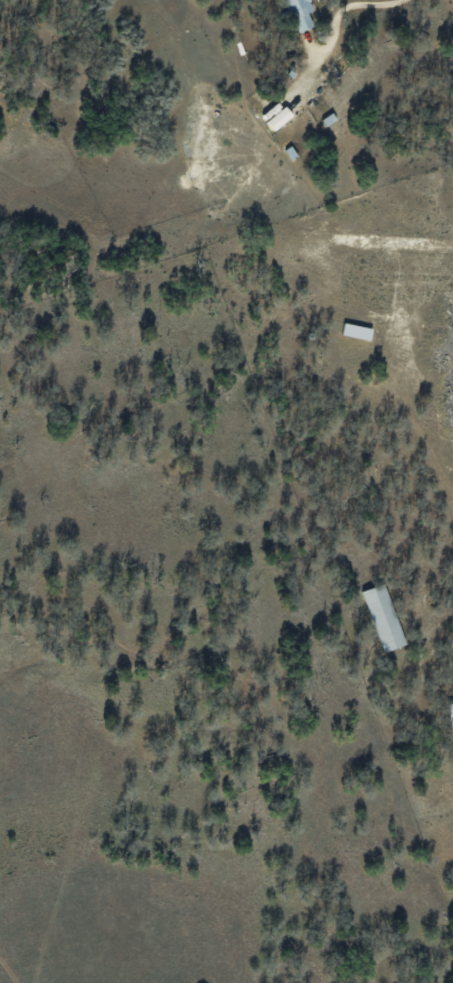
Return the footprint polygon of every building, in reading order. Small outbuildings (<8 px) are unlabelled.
[(310,25),(305,13),(310,10),(306,0),(281,0),(295,32),(310,25)] [(271,131),(288,116),(274,101),(257,116),(271,131)] [(380,652),(403,644),(383,582),(360,590),(380,652)] [(452,727),(452,702),(444,703),(448,728),(452,727)]
